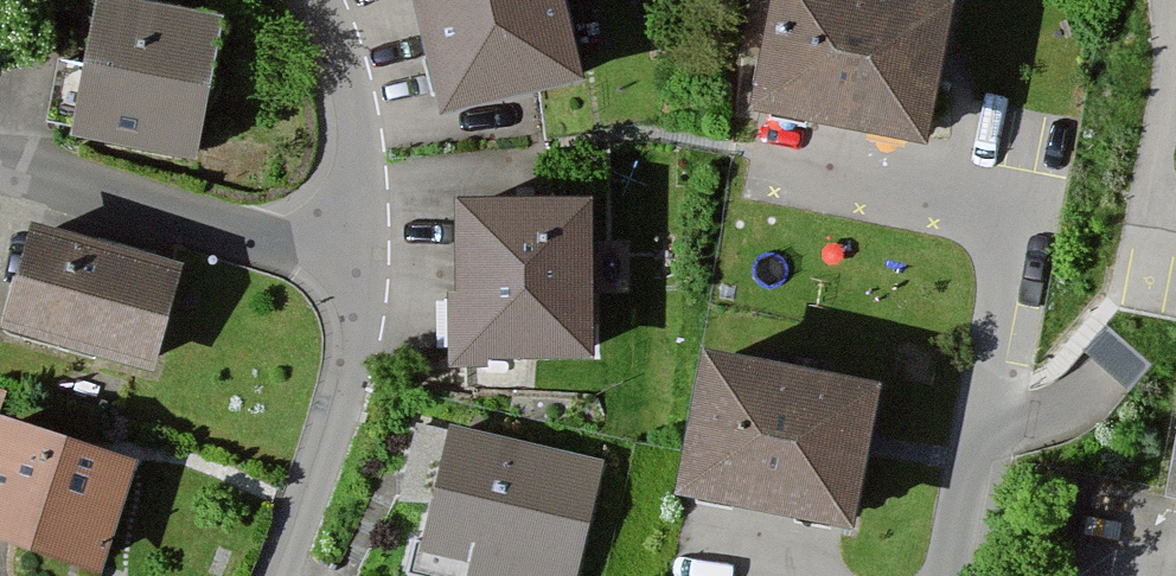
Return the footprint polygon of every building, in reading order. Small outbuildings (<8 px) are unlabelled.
[(553,0),(398,0),(431,128),(577,91),(553,0)] [(848,0),(766,0),(743,127),(920,160),(946,18),(848,0)] [(214,35),(89,12),(62,155),(188,178),(214,35)] [(593,366),(586,209),(446,215),(453,372),(593,366)] [(156,383),(180,279),(23,242),(0,340),(0,347),(156,383)] [(874,401),(691,373),(669,516),(852,544),(874,401)] [(473,555),(562,575),(578,575),(603,472),(450,436),(420,561),(469,573),(473,555)] [(0,437),(0,556),(67,575),(97,575),(127,476),(0,437)] [(1168,488),(1175,489),(1175,444),(1168,488)]
